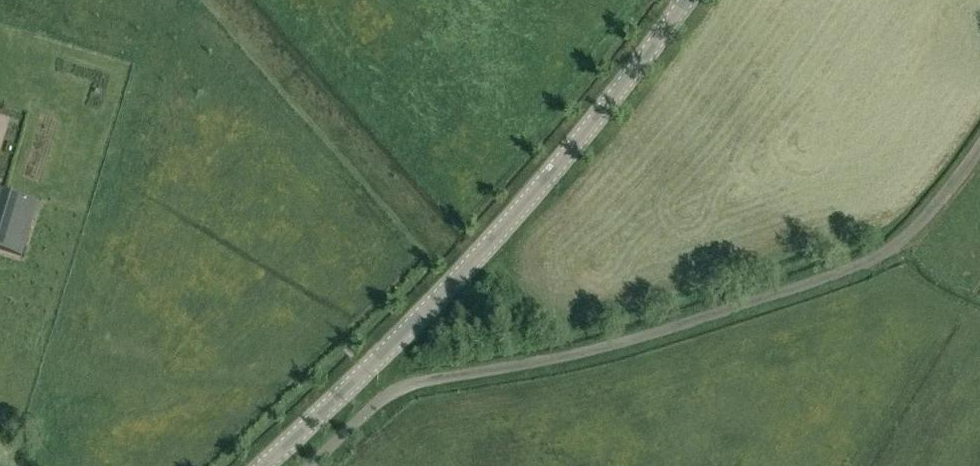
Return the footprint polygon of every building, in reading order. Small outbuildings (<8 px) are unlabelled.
[(37,204),(1,192),(0,196),(0,212),(31,222),(37,204)]
